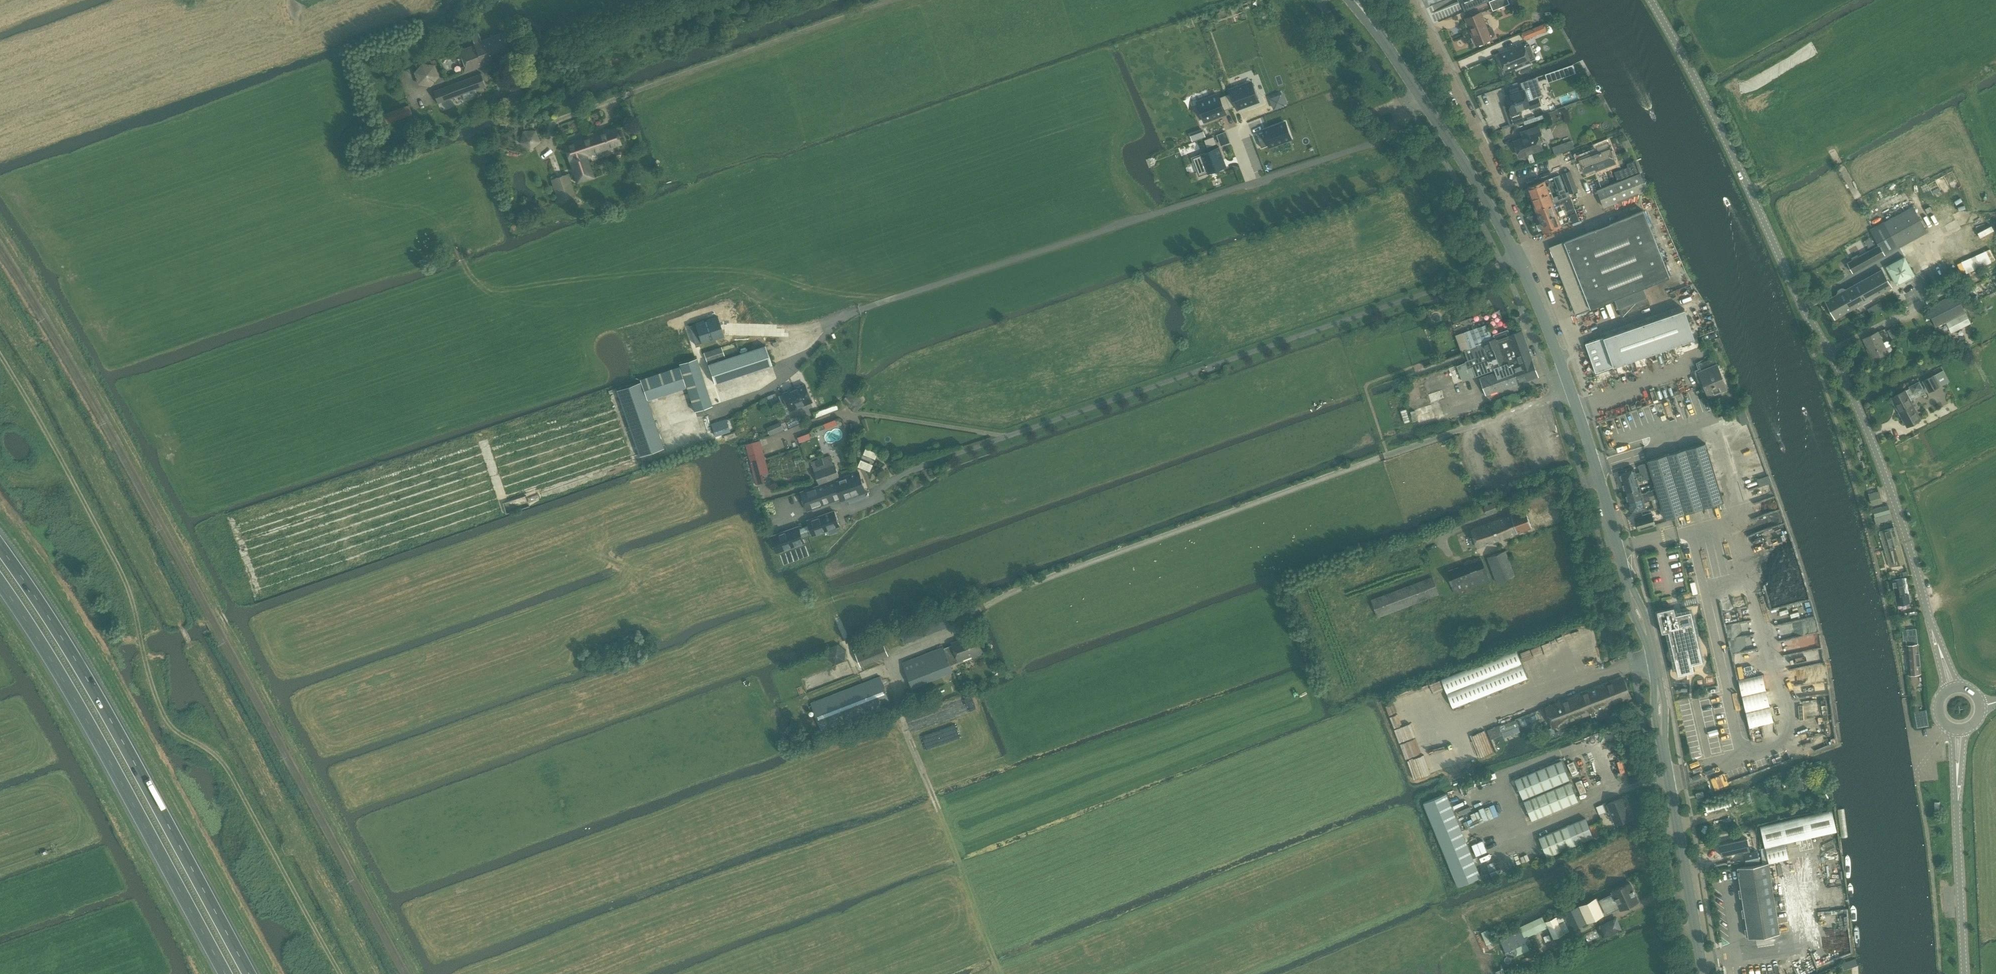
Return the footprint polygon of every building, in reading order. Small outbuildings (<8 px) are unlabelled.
[(1510,4),(1508,0),(1492,0),(1489,1),(1493,11),(1510,4)] [(1480,12),(1465,19),(1476,45),(1491,39),(1491,38),(1494,36),(1495,34),(1493,28),(1490,27),(1487,28),(1480,12)] [(1534,29),(1523,33),(1525,39),(1536,35),(1534,29)] [(481,40),(478,32),(471,35),(474,44),(455,51),(463,72),(510,54),(502,32),(481,40)] [(1504,72),(1514,68),(1536,59),(1529,43),(1498,55),(1504,72)] [(481,73),(434,91),(438,102),(485,85),(481,75),(481,73)] [(1232,92),(1225,95),(1230,108),(1237,106),(1238,109),(1258,101),(1257,98),(1258,98),(1253,84),(1252,85),(1251,82),(1231,90),(1232,92)] [(1508,104),(1503,106),(1507,117),(1510,126),(1524,121),(1521,112),(1520,110),(1529,108),(1529,110),(1541,106),(1539,98),(1534,99),(1531,92),(1530,87),(1524,90),(1523,90),(1505,96),(1508,104)] [(1199,105),(1197,105),(1202,119),(1204,118),(1205,121),(1225,113),(1224,111),(1230,108),(1225,95),(1219,97),(1218,95),(1198,102),(1199,105)] [(1280,95),(1270,99),(1274,109),(1284,105),(1280,95)] [(409,105),(395,110),(383,115),(386,124),(412,114),(409,105)] [(1264,132),(1256,134),(1261,148),(1269,145),(1269,146),(1291,138),(1285,122),(1263,130),(1264,132)] [(577,183),(589,179),(582,157),(621,144),(615,127),(564,144),(577,183)] [(1527,137),(1514,141),(1517,149),(1516,150),(1517,154),(1519,153),(1520,156),(1526,153),(1530,163),(1535,161),(1531,152),(1542,148),(1540,142),(1543,141),(1541,134),(1539,127),(1525,132),(1527,137)] [(1203,130),(1190,135),(1192,141),(1206,136),(1203,130)] [(530,149),(535,146),(539,142),(535,131),(523,132),(521,142),(530,149)] [(1213,137),(1205,140),(1207,146),(1216,143),(1213,137)] [(1574,147),(1572,140),(1563,143),(1566,150),(1574,147)] [(1596,170),(1615,163),(1607,143),(1596,147),(1598,151),(1587,156),(1579,159),(1583,174),(1595,169),(1596,170)] [(1201,155),(1194,158),(1200,174),(1207,172),(1208,173),(1208,174),(1224,168),(1226,167),(1224,160),(1219,146),(1200,153),(1200,154),(1201,155)] [(1628,166),(1614,172),(1618,181),(1631,176),(1628,166)] [(1569,194),(1578,190),(1571,170),(1562,174),(1568,192),(1569,194)] [(558,201),(575,195),(567,173),(551,179),(558,201)] [(1618,181),(1597,190),(1604,207),(1646,190),(1639,173),(1631,176),(1618,181)] [(1530,196),(1535,209),(1570,196),(1569,194),(1568,192),(1566,192),(1560,175),(1553,177),(1560,195),(1553,197),(1549,185),(1546,185),(1545,181),(1527,187),(1527,188),(1525,189),(1528,197),(1530,196)] [(1966,197),(1967,194),(1966,191),(1965,187),(1964,184),(1961,181),(1959,179),(1955,178),(1952,177),(1948,177),(1945,177),(1941,179),(1939,180),(1936,182),(1934,185),(1933,188),(1932,191),(1932,194),(1932,197),(1933,200),(1935,203),(1937,206),(1939,208),(1942,210),(1944,211),(1948,211),(1952,211),(1955,210),(1959,208),(1961,206),(1964,204),(1965,200),(1966,197)] [(1535,209),(1543,231),(1561,225),(1559,220),(1561,219),(1556,207),(1563,204),(1566,212),(1575,209),(1570,196),(1535,209)] [(1852,260),(1847,262),(1853,272),(1884,254),(1885,255),(1927,232),(1913,206),(1872,228),(1870,230),(1876,242),(1877,243),(1878,245),(1864,253),(1862,254),(1852,260)] [(1650,305),(1643,287),(1670,277),(1644,210),(1549,247),(1576,315),(1614,299),(1621,316),(1650,305)] [(1573,223),(1579,221),(1576,213),(1570,215),(1573,223)] [(1896,285),(1915,276),(1905,257),(1886,266),(1896,285)] [(1835,318),(1849,311),(1869,299),(1892,287),(1882,268),(1845,289),(1842,288),(1839,290),(1837,293),(1825,300),(1835,318)] [(1926,308),(1935,326),(1965,312),(1956,294),(1926,308)] [(1595,372),(1695,338),(1684,309),(1585,343),(1595,372)] [(1951,333),(1971,323),(1965,313),(1946,322),(1951,333)] [(707,319),(688,325),(694,344),(696,344),(723,335),(723,334),(722,334),(716,317),(718,317),(717,316),(707,319)] [(1486,324),(1464,332),(1469,348),(1464,350),(1468,361),(1475,358),(1476,358),(1475,355),(1495,348),(1501,366),(1501,367),(1511,364),(1511,365),(1513,365),(1519,383),(1538,376),(1522,331),(1509,335),(1507,330),(1494,335),(1490,336),(1487,327),(1486,324)] [(1891,339),(1896,337),(1892,328),(1887,330),(1891,339)] [(1873,360),(1889,352),(1878,331),(1863,339),(1873,360)] [(714,383),(772,364),(765,345),(707,364),(714,383)] [(707,362),(724,356),(721,346),(703,352),(707,362)] [(1465,362),(1457,365),(1462,380),(1501,366),(1495,348),(1475,355),(1476,358),(1475,358),(1468,361),(1465,362)] [(1727,388),(1714,357),(1696,364),(1699,371),(1696,372),(1701,384),(1703,384),(1708,396),(1727,388)] [(679,363),(679,366),(686,387),(687,388),(694,411),(712,406),(696,358),(679,363)] [(1511,366),(1481,377),(1486,394),(1517,383),(1518,384),(1519,383),(1513,365),(1511,365),(1511,366)] [(617,390),(640,456),(663,448),(647,400),(686,387),(679,366),(640,379),(640,382),(617,390)] [(1924,380),(1922,381),(1928,392),(1949,380),(1943,370),(1933,375),(1924,380)] [(1913,393),(1923,388),(1919,381),(1909,386),(1913,393)] [(786,412),(812,401),(805,384),(784,393),(787,400),(782,402),(786,412)] [(1910,424),(1917,421),(1916,419),(1919,417),(1916,411),(1906,390),(1891,398),(1903,417),(1905,424),(1909,422),(1910,424)] [(844,399),(857,412),(864,404),(856,397),(856,398),(850,392),(844,399)] [(726,418),(711,423),(715,436),(730,431),(726,418)] [(761,440),(747,443),(750,455),(757,484),(764,482),(763,475),(769,473),(765,458),(763,451),(761,441),(761,440)] [(1666,518),(1723,501),(1706,443),(1648,461),(1666,518)] [(833,463),(830,455),(820,459),(811,462),(819,484),(828,481),(840,477),(834,463),(833,463)] [(1650,477),(1645,463),(1638,465),(1640,472),(1635,473),(1633,467),(1619,471),(1625,492),(1639,487),(1637,481),(1650,477)] [(842,499),(866,491),(858,470),(840,477),(828,481),(819,484),(800,491),(807,510),(841,498),(842,499)] [(1639,487),(1625,492),(1628,502),(1656,494),(1655,489),(1646,491),(1646,492),(1641,494),(1639,487)] [(1872,505),(1881,502),(1878,492),(1869,494),(1872,505)] [(1656,494),(1628,502),(1631,512),(1646,508),(1644,502),(1651,500),(1654,508),(1660,506),(1656,494)] [(1487,513),(1496,511),(1494,503),(1485,506),(1487,513)] [(1888,505),(1873,509),(1875,517),(1890,513),(1888,505)] [(1517,532),(1532,527),(1525,509),(1511,514),(1471,529),(1477,547),(1517,532)] [(834,511),(807,520),(809,525),(799,529),(798,526),(773,535),(779,552),(804,543),(803,538),(812,535),(812,536),(828,530),(830,534),(838,532),(836,527),(839,526),(834,511)] [(1639,529),(1645,528),(1655,525),(1651,513),(1635,518),(1639,529)] [(1885,549),(1899,545),(1894,528),(1880,533),(1885,549)] [(1889,566),(1904,562),(1899,545),(1885,549),(1889,566)] [(1497,582),(1515,575),(1505,550),(1488,557),(1497,582)] [(1454,593),(1490,580),(1481,559),(1459,567),(1447,571),(1454,593)] [(1427,578),(1372,600),(1378,616),(1400,607),(1437,594),(1431,577),(1427,578)] [(1906,577),(1892,580),(1897,604),(1910,602),(1908,594),(1909,594),(1906,577)] [(1674,607),(1657,611),(1662,633),(1668,631),(1678,674),(1694,671),(1692,664),(1702,662),(1691,611),(1676,615),(1674,607)] [(899,629),(904,643),(950,625),(944,611),(899,629)] [(1916,628),(1902,630),(1902,641),(1906,640),(1909,675),(1920,673),(1917,636),(1916,628)] [(981,651),(974,634),(951,643),(952,645),(943,648),(942,647),(901,663),(910,685),(951,669),(950,665),(959,662),(958,660),(971,655),(971,656),(973,657),(979,655),(979,653),(979,652),(981,651)] [(861,666),(889,655),(881,636),(853,647),(861,666)] [(835,664),(845,661),(846,650),(838,644),(830,647),(827,658),(835,664)] [(1516,649),(1441,678),(1453,707),(1527,678),(1516,649)] [(823,732),(890,706),(879,677),(812,703),(823,732)] [(1618,712),(1615,704),(1630,698),(1622,677),(1545,707),(1552,728),(1595,712),(1597,720),(1618,712)] [(1927,715),(1915,717),(1917,727),(1929,725),(1927,715)] [(1561,760),(1515,780),(1523,798),(1569,779),(1561,760)] [(1810,780),(1808,771),(1798,774),(1800,780),(1794,782),(1796,790),(1804,788),(1803,782),(1810,780)] [(1524,801),(1532,820),(1578,801),(1570,782),(1524,801)] [(1446,793),(1424,802),(1458,886),(1481,877),(1446,793)] [(1608,803),(1616,824),(1630,819),(1622,797),(1608,803)] [(1765,846),(1760,847),(1762,863),(1737,867),(1737,868),(1748,938),(1780,933),(1769,863),(1789,858),(1785,844),(1802,840),(1837,831),(1831,809),(1804,816),(1760,827),(1765,846)] [(1539,837),(1547,856),(1593,837),(1585,818),(1539,837)] [(1747,837),(1719,843),(1721,856),(1749,850),(1747,837)] [(1747,863),(1760,860),(1757,850),(1744,853),(1747,863)] [(1612,894),(1599,900),(1606,914),(1621,907),(1622,909),(1637,902),(1629,883),(1616,889),(1610,891),(1612,894)] [(1563,914),(1570,930),(1570,931),(1604,915),(1596,898),(1579,906),(1579,907),(1563,914)] [(1517,932),(1500,940),(1505,952),(1506,955),(1507,955),(1507,956),(1508,957),(1509,957),(1510,958),(1511,958),(1512,958),(1513,958),(1514,958),(1514,957),(1515,957),(1515,956),(1516,956),(1516,955),(1517,955),(1517,954),(1529,949),(1526,943),(1524,938),(1548,927),(1553,938),(1569,931),(1561,915),(1557,917),(1546,922),(1545,922),(1542,917),(1518,927),(1518,928),(1520,931),(1517,932)] [(1603,938),(1622,929),(1616,917),(1597,925),(1603,938)] [(1481,932),(1485,941),(1492,939),(1488,929),(1481,932)]
